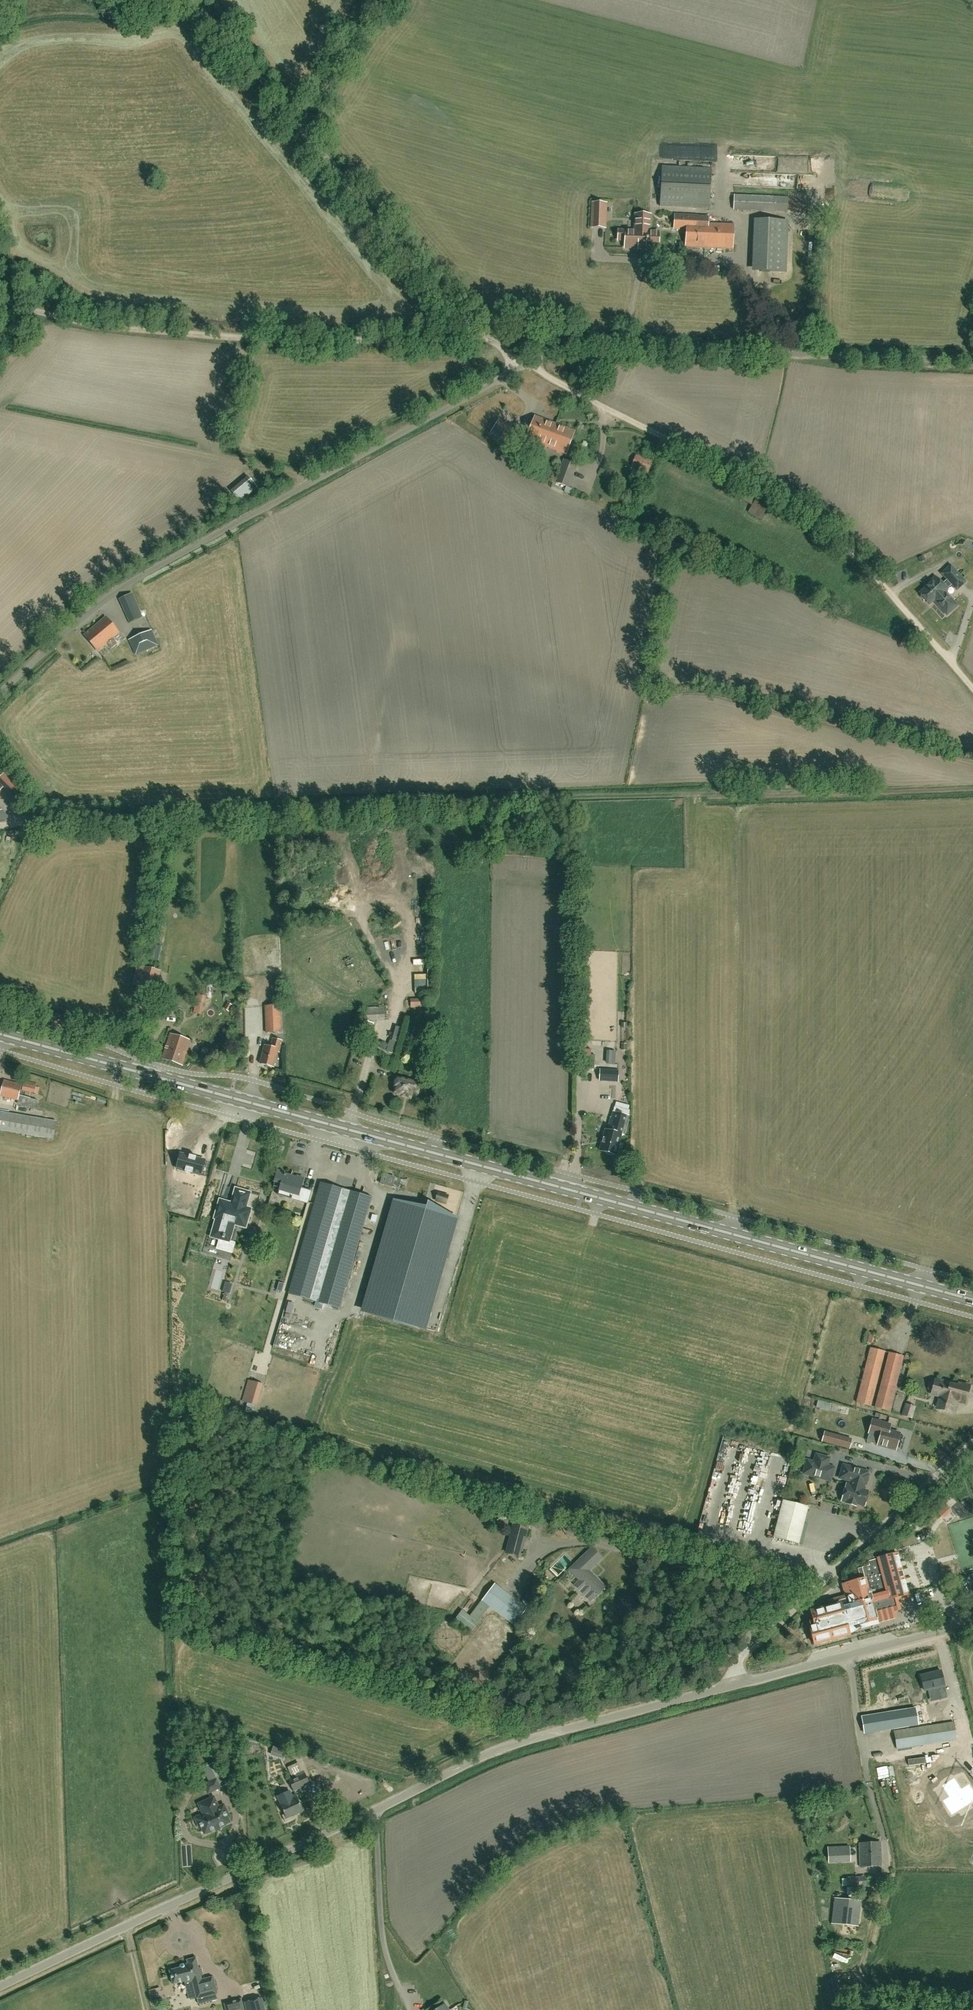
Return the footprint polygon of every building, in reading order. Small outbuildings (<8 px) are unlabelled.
[(769,159),(770,171),(811,170),(811,159),(769,159)] [(709,209),(711,169),(662,166),(660,207),(709,209)] [(734,195),(734,210),(787,212),(788,197),(734,195)] [(606,204),(593,203),(592,227),(605,228),(606,204)] [(636,215),(635,223),(640,223),(640,240),(642,240),(641,248),(658,249),(658,232),(649,232),(650,215),(636,215)] [(733,249),(734,225),(708,224),(708,217),(698,217),(675,215),(675,229),(687,230),(686,247),(733,249)] [(785,272),(787,221),(763,220),(761,271),(785,272)] [(640,223),(635,223),(635,231),(619,230),(618,240),(625,240),(625,248),(641,248),(642,240),(640,240),(640,223)] [(526,440),(545,447),(548,440),(549,440),(555,424),(535,417),(526,440)] [(518,433),(500,419),(491,429),(510,444),(518,433)] [(548,440),(545,447),(566,455),(570,444),(571,444),(573,440),(572,439),(574,431),(555,424),(549,440),(548,440)] [(648,473),(652,461),(636,455),(632,467),(648,473)] [(568,487),(576,465),(564,460),(555,483),(568,487)] [(231,491),(240,502),(257,487),(248,477),(231,491)] [(752,512),(763,519),(769,509),(758,502),(752,512)] [(929,604),(933,600),(946,615),(956,606),(944,592),(946,590),(946,589),(951,584),(956,590),(964,582),(963,581),(963,579),(960,576),(958,576),(950,566),(942,574),(947,580),(941,585),(935,577),(928,583),(929,584),(919,594),(929,604)] [(907,573),(899,576),(902,583),(909,580),(907,573)] [(130,623),(142,617),(132,594),(119,599),(130,623)] [(113,638),(119,633),(105,617),(84,635),(98,651),(107,644),(111,649),(117,644),(113,638)] [(135,656),(158,646),(152,630),(128,640),(135,656)] [(27,787),(26,788),(10,772),(11,771),(10,770),(6,774),(2,779),(20,796),(28,788),(27,787)] [(156,990),(161,971),(136,966),(131,985),(156,990)] [(411,1008),(423,1007),(422,999),(410,1000),(411,1008)] [(196,1013),(203,1015),(206,1005),(199,1003),(196,1013)] [(232,1006),(227,1003),(223,1008),(228,1012),(232,1006)] [(265,1006),(266,1033),(281,1032),(280,1006),(265,1006)] [(365,1021),(385,1020),(384,1007),(364,1008),(365,1021)] [(183,1066),(191,1041),(170,1034),(162,1059),(183,1066)] [(264,1046),(260,1063),(274,1067),(278,1052),(279,1052),(282,1041),(273,1038),(270,1047),(264,1046)] [(399,1070),(403,1055),(396,1053),(395,1060),(390,1059),(389,1061),(386,1060),(389,1071),(395,1072),(396,1069),(399,1070)] [(618,1082),(618,1070),(600,1069),(599,1081),(618,1082)] [(417,1092),(419,1084),(396,1078),(393,1087),(396,1088),(394,1094),(402,1096),(402,1097),(410,1099),(412,1091),(417,1092)] [(37,1101),(19,1096),(22,1085),(4,1080),(0,1095),(0,1096),(17,1102),(17,1104),(35,1109),(37,1101)] [(38,1095),(40,1088),(36,1087),(37,1083),(24,1080),(22,1091),(38,1095)] [(623,1135),(628,1114),(613,1110),(607,1131),(605,1130),(600,1151),(607,1153),(607,1155),(613,1156),(613,1155),(616,1155),(621,1135),(623,1135)] [(56,1121),(0,1111),(0,1129),(53,1139),(56,1121)] [(179,1144),(199,1148),(204,1126),(184,1121),(179,1144)] [(298,1142),(295,1157),(308,1159),(311,1144),(298,1142)] [(177,1169),(192,1173),(200,1175),(204,1160),(181,1154),(180,1156),(177,1169)] [(281,1184),(279,1191),(286,1193),(285,1198),(308,1204),(308,1203),(311,1192),(301,1189),(304,1179),(297,1177),(297,1178),(277,1172),(274,1183),(281,1184)] [(300,1255),(292,1280),(288,1294),(316,1302),(324,1304),(339,1309),(371,1197),(334,1187),(333,1189),(320,1185),(314,1204),(300,1255)] [(217,1247),(232,1251),(234,1242),(230,1241),(235,1225),(246,1228),(251,1210),(246,1208),(250,1193),(236,1189),(231,1204),(220,1201),(215,1219),(217,1220),(212,1237),(219,1240),(217,1247)] [(395,1202),(365,1311),(425,1328),(455,1218),(395,1202)] [(295,1314),(298,1304),(291,1303),(288,1312),(295,1314)] [(302,1328),(303,1319),(290,1316),(289,1326),(302,1328)] [(876,1345),(878,1335),(872,1333),(869,1343),(876,1345)] [(889,1411),(903,1356),(871,1348),(857,1403),(889,1411)] [(930,1384),(929,1390),(930,1392),(932,1392),(931,1395),(940,1397),(938,1403),(940,1404),(939,1410),(951,1413),(955,1401),(965,1403),(969,1387),(958,1384),(957,1387),(949,1384),(948,1383),(941,1381),(939,1382),(935,1381),(934,1383),(932,1383),(930,1384)] [(256,1404),(261,1386),(250,1382),(245,1400),(256,1404)] [(902,1414),(912,1417),(916,1405),(906,1402),(902,1414)] [(878,1445),(896,1450),(900,1434),(887,1430),(888,1424),(873,1420),(869,1433),(881,1436),(878,1445)] [(852,1440),(843,1438),(825,1434),(823,1443),(850,1450),(852,1440)] [(742,1466),(752,1468),(755,1455),(744,1453),(742,1466)] [(804,1474),(811,1475),(831,1481),(834,1468),(828,1466),(830,1458),(816,1454),(814,1462),(807,1460),(804,1474)] [(863,1490),(865,1484),(866,1484),(869,1475),(867,1475),(868,1472),(844,1465),(840,1478),(851,1481),(851,1484),(857,1486),(856,1488),(863,1490)] [(857,1486),(851,1484),(850,1485),(847,1484),(842,1500),(848,1502),(847,1503),(856,1506),(856,1503),(865,1506),(869,1492),(863,1490),(856,1488),(857,1486)] [(775,1537),(799,1544),(808,1507),(784,1501),(775,1537)] [(828,1513),(841,1515),(843,1505),(829,1503),(828,1513)] [(952,1510),(945,1503),(935,1511),(942,1519),(952,1510)] [(521,1557),(529,1529),(513,1525),(505,1553),(521,1557)] [(592,1548),(575,1565),(570,1570),(580,1580),(574,1585),(590,1602),(606,1587),(589,1571),(602,1558),(592,1548)] [(831,1606),(826,1607),(823,1607),(820,1607),(818,1608),(815,1609),(813,1611),(811,1611),(813,1620),(809,1621),(811,1627),(810,1627),(811,1632),(811,1634),(811,1635),(812,1636),(812,1637),(813,1639),(814,1644),(817,1643),(820,1643),(823,1643),(825,1643),(828,1641),(830,1640),(834,1639),(837,1639),(840,1638),(844,1637),(848,1636),(850,1634),(862,1627),(861,1624),(879,1619),(879,1622),(897,1617),(895,1610),(900,1607),(898,1597),(908,1594),(897,1553),(878,1558),(868,1561),(869,1565),(862,1567),(865,1578),(846,1583),(850,1595),(829,1601),(831,1606)] [(515,1625),(527,1609),(495,1584),(483,1600),(515,1625)] [(934,1688),(945,1685),(941,1671),(921,1676),(924,1690),(928,1690),(930,1698),(937,1696),(934,1688)] [(865,1733),(918,1725),(916,1709),(863,1717),(865,1733)] [(897,1750),(957,1741),(954,1721),(894,1730),(897,1750)] [(970,1728),(960,1729),(961,1744),(971,1743),(970,1728)] [(294,1776),(305,1771),(302,1764),(290,1768),(294,1776)] [(294,1792),(310,1785),(306,1774),(290,1781),(294,1792)] [(220,1788),(216,1780),(205,1785),(208,1793),(220,1788)] [(293,1816),(303,1811),(296,1795),(289,1798),(290,1801),(280,1805),(285,1814),(282,1815),(285,1822),(294,1818),(293,1816)] [(214,1797),(205,1801),(199,1804),(203,1814),(195,1818),(199,1826),(201,1825),(204,1834),(230,1822),(226,1814),(228,1813),(224,1805),(219,1807),(214,1797)] [(860,1866),(881,1866),(881,1842),(860,1842),(860,1866)] [(846,1877),(847,1888),(865,1887),(865,1876),(846,1877)] [(858,1927),(861,1901),(835,1898),(831,1923),(858,1927)] [(170,1970),(169,1970),(169,1971),(170,1971),(173,1984),(174,1984),(184,1981),(185,1983),(192,1981),(197,1999),(218,1993),(213,1977),(202,1980),(201,1976),(203,1974),(201,1969),(199,1968),(196,1957),(187,1960),(188,1966),(185,1966),(185,1965),(184,1964),(181,1965),(180,1966),(181,1968),(170,1970)] [(262,1999),(244,2003),(246,2009),(265,2009),(262,1999)] [(226,2009),(244,2009),(241,2000),(224,2004),(226,2009)]
